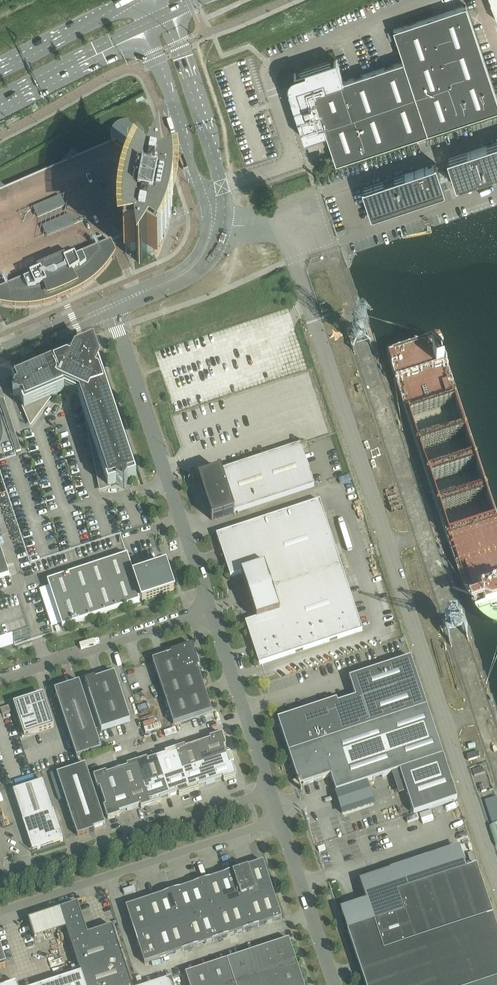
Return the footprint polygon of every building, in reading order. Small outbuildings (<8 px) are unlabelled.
[(336,163),(496,110),(496,98),(466,5),(394,29),(404,61),(344,81),(337,60),(336,60),(336,59),(336,60),(295,73),(294,73),(294,74),(293,75),(291,76),(290,77),(289,79),(288,81),(288,83),(288,85),(288,87),(287,87),(305,139),(305,140),(326,133),(336,163)] [(107,249),(112,247),(112,248),(122,243),(120,240),(125,238),(126,218),(128,207),(131,196),(136,185),(140,175),(142,171),(134,153),(135,152),(137,151),(138,150),(140,148),(141,146),(142,144),(143,141),(143,139),(143,136),(142,134),(141,132),(140,130),(138,128),(135,130),(128,128),(128,124),(125,124),(123,125),(121,126),(119,127),(117,129),(115,130),(114,132),(113,135),(113,137),(113,139),(113,142),(113,144),(114,145),(77,160),(74,158),(72,156),(67,162),(65,164),(63,166),(61,167),(59,168),(4,192),(0,189),(0,295),(107,249)] [(456,186),(457,186),(457,184),(496,170),(496,143),(448,160),(450,167),(456,186)] [(445,190),(442,182),(436,163),(434,164),(435,165),(364,188),(364,187),(362,188),(371,215),(373,214),(392,207),(402,204),(403,204),(403,203),(412,200),(413,200),(443,190),(443,191),(445,190)] [(126,218),(125,238),(127,238),(127,240),(128,252),(136,251),(137,262),(138,262),(140,262),(142,263),(142,262),(142,263),(147,253),(152,256),(153,255),(158,245),(159,245),(160,245),(161,244),(162,243),(162,242),(162,241),(161,240),(160,239),(161,236),(164,238),(164,237),(167,226),(169,215),(171,204),(171,192),(170,181),(161,182),(160,171),(157,171),(155,170),(150,179),(142,175),(142,176),(142,175),(141,175),(140,175),(136,185),(131,196),(128,207),(126,218)] [(0,295),(0,299),(2,303),(6,304),(9,305),(12,305),(16,305),(19,305),(23,306),(26,305),(30,305),(33,305),(36,304),(40,304),(43,303),(47,302),(50,301),(53,300),(60,297),(61,298),(62,298),(63,298),(64,298),(65,298),(66,297),(66,295),(66,294),(70,293),(73,291),(76,290),(79,288),(82,286),(85,284),(88,282),(90,280),(93,278),(95,276),(98,273),(100,271),(102,268),(105,265),(107,263),(109,260),(111,256),(107,249),(0,295)] [(13,398),(21,401),(31,425),(51,397),(90,435),(101,490),(117,485),(125,489),(129,481),(135,479),(95,357),(92,356),(93,354),(92,353),(90,352),(88,352),(87,354),(85,353),(13,383),(16,390),(13,398)] [(17,453),(21,451),(4,400),(5,399),(1,388),(0,389),(0,403),(17,453)] [(198,479),(212,521),(235,513),(315,487),(301,445),(221,472),(198,479)] [(245,623),(259,665),(362,631),(320,502),(217,536),(230,578),(242,574),(257,619),(245,623)] [(10,576),(0,546),(0,579),(10,576)] [(166,566),(134,577),(128,556),(53,581),(48,582),(63,628),(174,591),(166,566)] [(13,644),(13,643),(22,640),(30,637),(19,604),(11,607),(0,611),(0,648),(13,644)] [(152,661),(174,725),(213,713),(198,668),(200,667),(193,646),(171,653),(171,655),(152,661)] [(291,759),(296,774),(300,787),(331,777),(336,793),(399,772),(443,757),(411,659),(349,679),(356,698),(338,704),(337,701),(278,720),(291,759)] [(85,681),(102,731),(131,721),(115,673),(96,680),(95,678),(85,681)] [(57,698),(77,759),(102,751),(80,683),(55,691),(57,697),(57,698)] [(14,705),(24,737),(54,727),(45,701),(44,701),(43,696),(29,700),(28,700),(14,705)] [(1,709),(3,716),(11,713),(9,706),(1,709)] [(195,746),(202,768),(228,759),(224,748),(226,747),(222,735),(210,739),(210,741),(195,746)] [(175,751),(183,774),(202,768),(195,746),(186,749),(185,747),(175,751)] [(183,774),(175,751),(165,754),(166,756),(157,759),(164,780),(183,774)] [(457,800),(443,757),(399,772),(414,815),(457,800)] [(137,763),(145,786),(164,780),(157,759),(148,762),(147,760),(137,763)] [(202,768),(207,785),(223,780),(224,782),(236,778),(232,765),(230,766),(228,759),(202,768)] [(119,771),(126,793),(145,786),(137,763),(127,766),(128,768),(119,771)] [(77,835),(78,837),(89,833),(95,831),(94,829),(106,825),(86,765),(57,775),(77,835)] [(202,768),(183,774),(189,793),(199,790),(198,788),(207,785),(202,768)] [(100,789),(104,800),(126,793),(119,771),(107,775),(106,773),(94,777),(98,789),(100,789)] [(164,780),(170,797),(179,794),(179,796),(189,793),(183,774),(164,780)] [(164,780),(145,786),(151,806),(161,802),(160,800),(170,797),(164,780)] [(13,792),(33,851),(63,841),(44,781),(13,792)] [(126,793),(132,810),(141,807),(141,809),(151,806),(145,786),(126,793)] [(126,793),(104,800),(106,807),(104,808),(108,820),(120,816),(120,814),(132,810),(126,793)] [(248,868),(257,896),(273,891),(263,862),(248,868)] [(365,984),(496,984),(496,929),(476,867),(397,893),(391,873),(361,883),(374,923),(347,931),(365,984)] [(233,873),(242,901),(257,896),(248,868),(233,873)] [(233,873),(217,878),(227,906),(242,901),(233,873)] [(217,878),(202,883),(212,911),(227,906),(217,878)] [(187,888),(196,916),(212,911),(202,883),(187,888)] [(172,893),(181,921),(196,916),(187,888),(172,893)] [(273,891),(257,896),(267,925),(282,919),(273,891)] [(181,921),(172,893),(157,898),(166,926),(181,921)] [(242,901),(251,930),(267,925),(257,896),(242,901)] [(141,903),(146,917),(151,931),(166,926),(157,898),(141,903)] [(227,906),(236,935),(251,930),(242,901),(227,906)] [(126,908),(131,922),(146,917),(141,903),(126,908)] [(81,974),(85,984),(131,984),(112,927),(88,935),(84,923),(78,905),(60,910),(66,929),(81,974)] [(227,906),(212,911),(221,940),(236,935),(227,906)] [(66,929),(60,910),(29,921),(35,940),(66,929)] [(212,911),(196,916),(206,945),(221,940),(212,911)] [(196,916),(181,921),(191,950),(206,945),(196,916)] [(146,917),(131,922),(135,936),(151,931),(146,917)] [(191,950),(181,921),(166,926),(175,955),(191,950)] [(155,945),(160,960),(175,955),(166,926),(151,931),(155,945)] [(151,931),(135,936),(140,950),(155,945),(151,931)] [(297,965),(298,965),(297,964),(292,949),(289,940),(186,975),(189,984),(304,984),(297,965)] [(155,945),(140,950),(145,965),(160,960),(155,945)] [(81,974),(50,984),(85,984),(81,974)]
